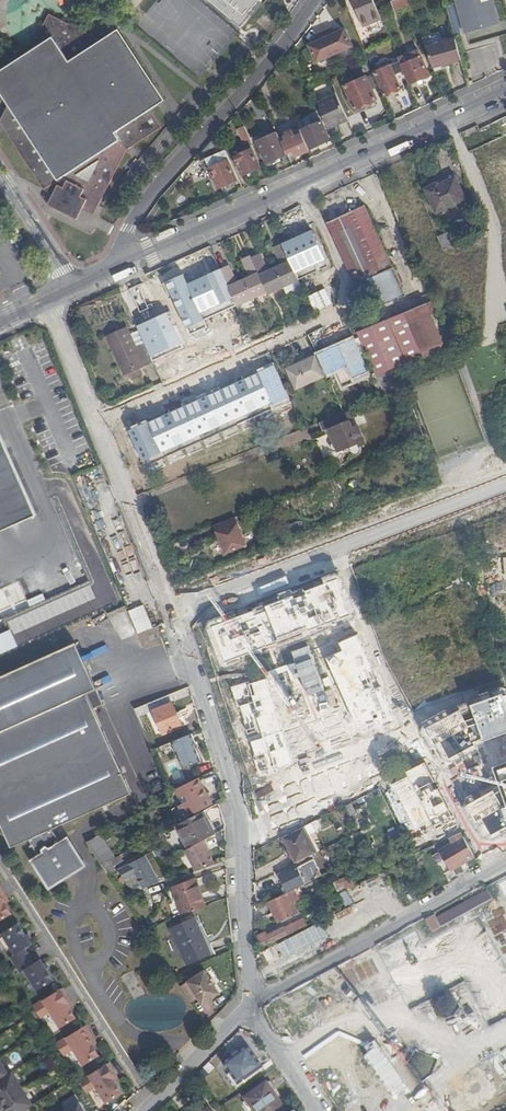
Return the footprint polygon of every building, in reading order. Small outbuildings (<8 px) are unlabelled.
[(236,33),(265,0),(199,0),(236,33)] [(373,0),(352,0),(363,25),(381,18),(373,0)] [(411,3),(410,0),(394,0),(398,9),(411,3)] [(493,0),(456,0),(458,7),(453,8),(459,32),(464,30),(465,32),(499,22),(493,0)] [(124,146),(162,124),(150,107),(163,99),(116,29),(102,38),(92,33),(48,12),(29,52),(0,70),(0,86),(9,100),(0,118),(0,120),(44,187),(53,191),(58,194),(53,204),(70,213),(75,202),(81,205),(93,211),(124,146)] [(309,44),(317,62),(354,45),(345,27),(335,32),(331,25),(316,32),(320,39),(309,44)] [(456,37),(427,48),(435,68),(461,58),(456,37)] [(419,51),(399,59),(410,84),(430,75),(419,51)] [(398,62),(376,72),(386,95),(402,88),(396,73),(401,70),(398,62)] [(373,73),(346,85),(357,110),(378,101),(374,91),(379,89),(373,73)] [(339,123),(349,119),(338,94),(319,103),(327,123),(337,119),(339,123)] [(286,103),(268,111),(274,124),(292,116),(286,103)] [(321,121),(301,130),(302,132),(309,148),(330,139),(321,121)] [(247,146),(252,143),(244,126),(239,128),(247,146)] [(296,157),(310,150),(309,148),(302,132),(296,136),(293,129),(290,129),(288,129),(287,131),(286,133),(286,135),(280,137),(287,153),(294,150),(296,157)] [(268,162),(287,153),(280,137),(278,132),(258,140),(268,162)] [(227,159),(229,158),(222,143),(203,152),(219,187),(236,178),(227,159)] [(261,166),(252,148),(235,155),(243,174),(261,166)] [(437,177),(421,184),(432,210),(464,196),(454,172),(438,180),(437,177)] [(47,202),(53,204),(58,194),(53,191),(47,202)] [(76,216),(81,205),(75,202),(70,213),(76,216)] [(363,207),(327,222),(355,286),(369,281),(379,306),(401,296),(363,207)] [(476,227),(478,234),(486,230),(484,224),(476,227)] [(311,230),(281,244),(295,273),(325,259),(311,230)] [(455,232),(441,236),(444,248),(458,244),(455,232)] [(441,236),(432,238),(436,257),(444,255),(441,236)] [(260,254),(252,259),(267,292),(268,294),(298,280),(295,273),(281,244),(274,247),(280,262),(284,261),(286,265),(282,266),(268,272),(264,274),(263,271),(267,269),(260,254)] [(237,305),(267,292),(252,259),(250,256),(242,259),(249,274),(252,273),(254,275),(250,277),(237,283),(232,286),(231,282),(235,280),(229,265),(221,268),(237,305)] [(221,268),(187,283),(204,320),(237,305),(221,268)] [(204,320),(187,283),(184,276),(166,284),(190,336),(208,328),(204,320)] [(387,318),(357,331),(375,371),(404,358),(403,355),(418,348),(419,351),(441,342),(424,303),(402,312),(403,315),(388,320),(387,318)] [(168,312),(137,326),(146,346),(152,359),(183,346),(168,312)] [(123,377),(153,363),(152,359),(146,346),(135,350),(126,331),(105,339),(123,377)] [(369,372),(354,338),(318,354),(327,376),(347,367),(353,380),(369,372)] [(324,377),(327,376),(318,354),(315,355),(324,377)] [(324,377),(315,355),(287,368),(296,389),(324,377)] [(127,429),(142,462),(271,403),(273,409),(291,401),(273,362),(127,429)] [(356,418),(352,409),(331,418),(321,422),(325,431),(331,427),(334,434),(332,435),(334,440),(332,441),(331,443),(331,445),(331,447),(332,449),(334,450),(336,451),(339,451),(349,446),(351,453),(352,454),(354,455),(356,455),(358,455),(359,454),(361,453),(361,451),(361,449),(360,445),(366,442),(359,424),(352,426),(350,420),(356,418)] [(35,514),(0,437),(0,529),(35,514)] [(233,516),(212,525),(223,553),(245,544),(233,516)] [(128,611),(138,634),(152,628),(142,605),(128,611)] [(39,855),(30,860),(48,889),(86,866),(67,837),(59,842),(51,829),(130,794),(94,708),(87,693),(95,689),(75,643),(0,676),(0,823),(10,844),(11,847),(29,839),(39,855)] [(97,680),(114,672),(111,666),(94,673),(97,680)] [(87,693),(94,708),(102,704),(95,689),(87,693)] [(148,710),(151,717),(154,715),(162,734),(181,726),(168,695),(134,710),(142,729),(149,726),(143,713),(148,710)] [(142,729),(146,739),(155,734),(148,718),(151,717),(148,710),(143,713),(149,726),(142,729)] [(173,741),(176,749),(194,741),(191,733),(173,741)] [(194,741),(176,749),(184,768),(200,761),(193,743),(195,742),(194,741)] [(179,807),(186,820),(196,814),(195,813),(212,804),(202,786),(186,795),(189,801),(179,807)] [(216,833),(204,810),(196,814),(186,820),(178,824),(190,847),(202,841),(216,833)] [(414,815),(403,821),(405,827),(416,822),(414,815)] [(314,827),(312,823),(298,829),(302,837),(312,832),(314,827)] [(278,839),(290,863),(310,853),(302,837),(298,829),(278,839)] [(452,872),(475,859),(461,833),(449,839),(451,843),(438,851),(452,872)] [(190,847),(184,850),(195,871),(213,865),(204,849),(206,848),(202,841),(190,847)] [(118,856),(122,861),(127,859),(123,853),(118,856)] [(109,861),(112,866),(122,861),(118,856),(109,861)] [(322,872),(314,856),(280,873),(287,888),(304,879),(304,881),(322,872)] [(144,857),(119,870),(124,880),(135,875),(142,888),(157,881),(144,857)] [(101,865),(108,875),(115,871),(112,866),(109,861),(101,865)] [(195,878),(172,885),(181,913),(200,907),(199,907),(204,906),(195,878)] [(304,896),(298,884),(286,890),(292,903),(304,896)] [(11,913),(2,898),(5,896),(0,888),(0,920),(11,913)] [(440,926),(441,928),(457,919),(493,899),(487,889),(435,918),(433,914),(424,919),(431,931),(440,926)] [(269,899),(279,921),(297,912),(292,903),(286,890),(269,899)] [(340,892),(345,904),(350,902),(344,890),(340,892)] [(297,919),(282,926),(285,932),(300,925),(297,919)] [(191,920),(170,929),(185,965),(207,954),(191,920)] [(17,922),(1,932),(14,953),(10,955),(20,971),(24,969),(37,989),(54,979),(40,958),(33,962),(24,948),(31,943),(17,922)] [(261,945),(285,932),(282,926),(282,925),(257,937),(261,945)] [(367,989),(379,983),(366,956),(355,962),(367,989)] [(204,970),(180,986),(191,1002),(198,998),(202,1005),(219,993),(214,985),(210,979),(204,970)] [(143,993),(131,972),(121,977),(133,999),(143,993)] [(62,987),(33,1005),(41,1016),(50,1010),(61,1027),(76,1017),(70,1006),(67,1003),(71,1000),(62,987)] [(296,1034),(320,1025),(312,1003),(288,1012),(296,1034)] [(86,1024),(57,1042),(64,1054),(74,1048),(84,1064),(100,1054),(93,1043),(91,1039),(94,1037),(86,1024)] [(248,1046),(223,1064),(238,1085),(263,1067),(248,1046)] [(0,1060),(0,1078),(8,1073),(0,1060)] [(109,1061),(80,1079),(87,1091),(97,1085),(108,1101),(123,1091),(116,1081),(114,1077),(118,1075),(109,1061)] [(8,1073),(0,1078),(0,1101),(22,1088),(12,1071),(8,1073)] [(245,1097),(254,1110),(282,1110),(286,1108),(267,1082),(245,1097)] [(22,1088),(0,1101),(0,1109),(1,1110),(4,1108),(6,1110),(21,1110),(32,1104),(22,1088)] [(63,1110),(88,1110),(80,1100),(63,1110)]
